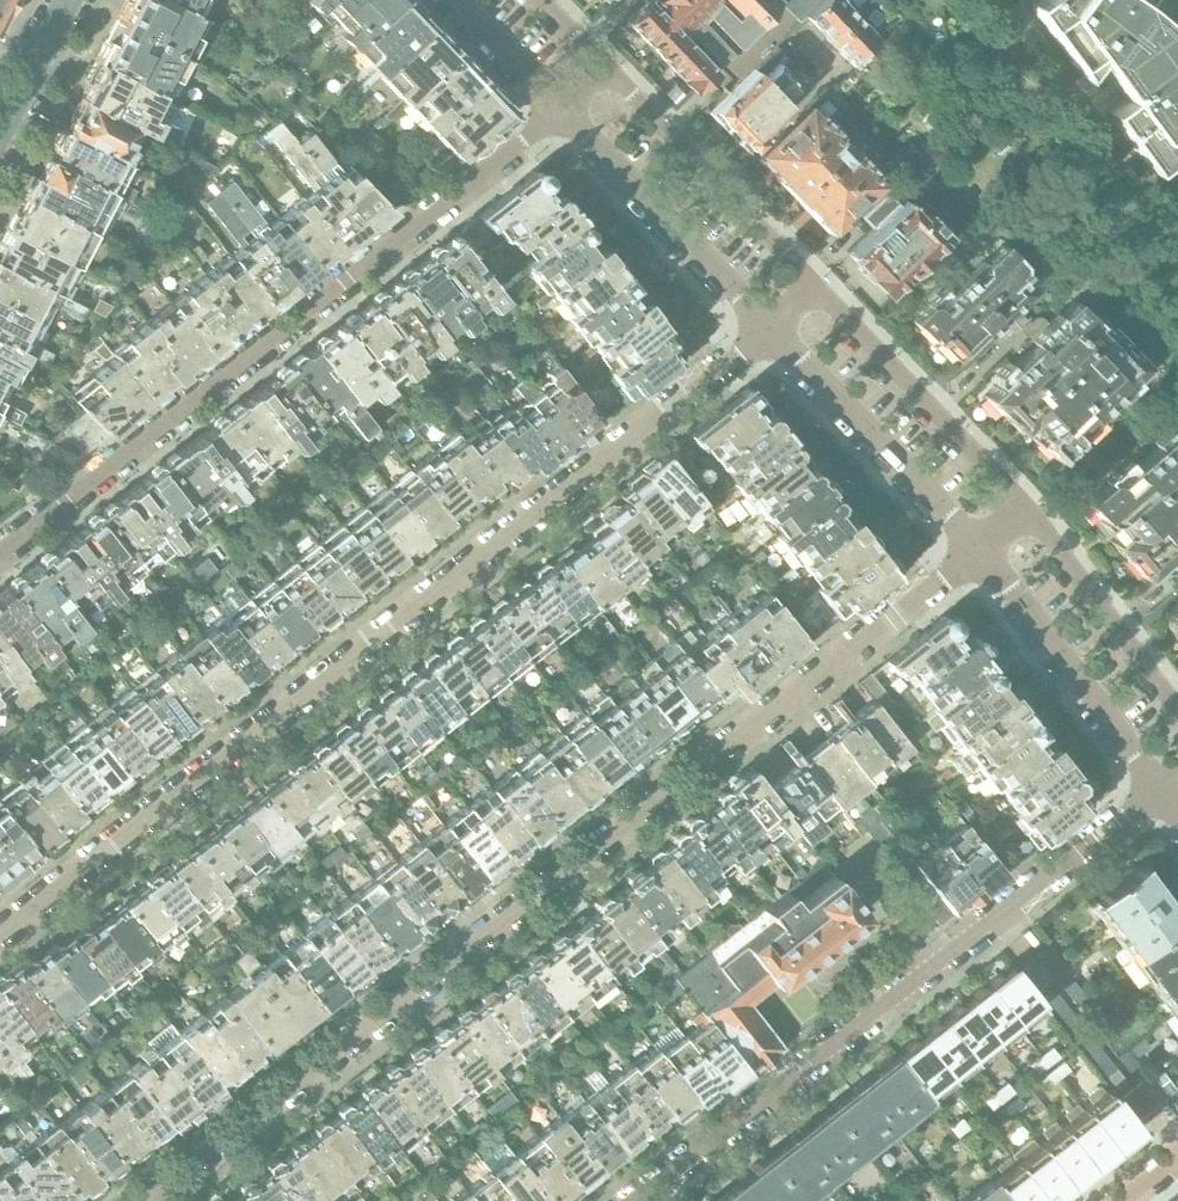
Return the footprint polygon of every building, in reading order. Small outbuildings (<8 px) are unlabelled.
[(9,0),(0,0),(0,16),(2,11),(3,12),(9,0)] [(187,59),(208,20),(200,16),(202,12),(178,0),(128,0),(126,4),(130,7),(121,25),(187,59)] [(202,12),(208,0),(178,0),(202,12)] [(348,0),(307,0),(291,22),(297,28),(310,16),(306,12),(313,5),(318,10),(323,6),(332,16),(348,0)] [(353,47),(397,0),(348,0),(332,16),(343,27),(340,32),(342,34),(334,42),(337,45),(327,54),(336,63),(353,47)] [(429,24),(418,13),(419,7),(412,0),(397,0),(353,47),(373,68),(375,70),(357,87),(362,92),(380,75),(379,74),(429,24)] [(664,19),(667,16),(652,0),(646,0),(624,20),(654,51),(675,31),(664,19)] [(675,31),(680,37),(705,14),(719,0),(652,0),(667,16),(664,19),(675,31)] [(783,4),(779,0),(719,0),(705,14),(738,48),(776,12),(783,4)] [(783,4),(801,22),(805,17),(806,19),(827,0),(779,0),(783,4)] [(855,64),(904,18),(896,12),(874,35),(862,24),(840,0),(827,0),(806,19),(853,68),(856,65),(855,64)] [(1177,154),(1177,37),(1176,35),(1177,34),(1177,26),(1177,25),(1174,24),(1171,26),(1169,28),(1157,16),(1139,2),(1140,0),(1038,0),(1033,4),(1032,7),(1033,9),(1080,74),(1079,76),(1082,78),(1097,59),(1126,98),(1107,112),(1152,173),(1177,154)] [(731,55),(738,48),(705,14),(680,37),(675,31),(654,51),(693,91),(707,78),(706,77),(730,54),(731,55)] [(374,135),(407,103),(455,52),(445,41),(445,35),(437,26),(431,26),(429,24),(379,74),(380,75),(401,98),(369,130),(374,135)] [(187,59),(121,25),(112,43),(107,40),(97,60),(163,96),(167,97),(187,59)] [(742,150),(814,82),(814,67),(785,36),(781,40),(706,112),(742,150)] [(414,147),(482,80),(472,69),(472,63),(464,54),(458,55),(455,52),(407,103),(427,125),(428,126),(411,144),(414,147)] [(154,114),(163,96),(97,60),(85,82),(89,84),(81,99),(145,133),(172,147),(178,136),(156,124),(160,117),(154,114)] [(853,68),(851,70),(862,81),(866,76),(856,65),(853,68)] [(851,70),(846,75),(857,85),(862,81),(851,70)] [(846,75),(841,80),(852,90),(857,85),(846,75)] [(482,80),(414,147),(416,148),(433,132),(453,153),(435,167),(440,172),(458,159),(510,118),(503,112),(509,107),(499,97),(499,91),(491,83),(485,83),(482,80)] [(847,95),(852,90),(841,80),(836,84),(847,95)] [(836,84),(831,89),(842,99),(847,95),(836,84)] [(831,89),(827,94),(837,104),(842,99),(831,89)] [(129,164),(145,133),(81,99),(65,131),(129,164)] [(790,193),(841,145),(830,134),(833,130),(817,112),(813,116),(807,109),(756,158),(767,169),(770,167),(785,182),(782,185),(790,193)] [(295,138),(367,229),(391,210),(348,162),(340,168),(306,130),(295,138)] [(129,164),(65,131),(59,132),(53,145),(55,150),(50,160),(114,194),(130,202),(136,190),(120,181),(129,164)] [(367,229),(295,138),(291,134),(278,144),(313,189),(302,198),(342,249),(367,229)] [(841,145),(790,193),(803,206),(806,204),(820,219),(817,222),(828,232),(878,184),(868,173),(871,169),(855,152),(851,155),(841,145)] [(974,158),(974,154),(969,149),(965,149),(958,156),(957,160),(962,165),(966,166),(974,158)] [(208,178),(219,167),(199,157),(196,163),(208,178)] [(26,197),(94,232),(114,194),(50,160),(46,158),(26,197)] [(899,181),(908,173),(901,166),(892,174),(899,181)] [(494,226),(504,238),(559,196),(547,180),(545,182),(545,177),(543,174),(540,172),(536,172),(533,173),(531,176),(530,176),(497,201),(497,202),(479,216),(489,229),(494,226)] [(409,194),(390,173),(377,185),(396,206),(409,194)] [(293,287),(318,268),(278,217),(270,224),(234,179),(219,192),(293,287)] [(293,287),(219,192),(212,183),(207,186),(215,195),(207,202),(242,247),(230,257),(269,306),(293,287)] [(925,258),(947,236),(929,217),(925,221),(907,200),(901,205),(890,194),(884,200),(879,202),(875,206),(872,210),(865,217),(876,229),(848,254),(885,293),(907,273),(910,276),(915,276),(926,266),(927,260),(925,258)] [(524,247),(534,259),(582,223),(582,214),(576,206),(567,205),(560,195),(559,196),(504,238),(505,240),(509,237),(520,249),(524,247)] [(26,197),(7,232),(73,266),(76,268),(94,232),(26,197)] [(318,268),(342,249),(302,198),(278,217),(318,268)] [(546,292),(602,249),(582,223),(534,259),(529,264),(507,280),(512,286),(533,269),(538,276),(535,278),(546,292)] [(0,258),(0,264),(84,307),(88,300),(86,295),(65,284),(73,266),(7,232),(0,246),(3,253),(0,258)] [(428,258),(475,318),(486,309),(496,310),(507,301),(497,288),(486,274),(476,261),(463,245),(455,235),(440,248),(436,249),(431,253),(428,257),(428,258)] [(207,258),(198,245),(190,251),(199,264),(207,258)] [(1016,318),(1021,313),(1015,307),(1013,310),(1011,308),(1034,286),(1019,268),(1018,262),(1002,245),(982,264),(982,270),(973,279),(968,274),(935,305),(928,305),(912,321),(930,340),(927,343),(939,356),(946,356),(948,354),(950,357),(978,330),(983,335),(998,321),(1000,323),(1007,324),(1014,317),(1016,318)] [(555,295),(571,316),(623,276),(624,268),(618,260),(609,259),(602,249),(546,292),(534,302),(539,308),(555,295)] [(234,334),(269,306),(230,257),(210,272),(229,296),(214,308),(234,334)] [(479,322),(475,318),(428,258),(412,270),(408,271),(402,275),(400,279),(399,280),(442,335),(454,326),(457,330),(467,331),(479,322)] [(0,264),(0,300),(44,322),(53,305),(51,305),(55,299),(56,300),(58,301),(56,304),(82,318),(87,309),(84,307),(0,264)] [(486,274),(497,288),(504,281),(494,268),(486,274)] [(210,353),(234,334),(214,308),(229,296),(210,272),(171,304),(210,353)] [(572,324),(588,346),(643,302),(643,296),(637,288),(631,286),(623,276),(571,316),(553,330),(557,336),(572,324)] [(442,335),(399,280),(383,292),(379,294),(374,298),(371,302),(413,357),(425,348),(429,352),(439,353),(449,345),(442,335)] [(0,300),(0,340),(27,354),(44,322),(0,300)] [(1021,313),(1016,318),(1002,332),(1008,339),(1022,325),(1024,327),(1021,330),(1035,344),(1004,374),(1005,375),(984,397),(1003,417),(1004,418),(1010,413),(1016,419),(1023,419),(1037,435),(1037,441),(1038,443),(1054,459),(1075,438),(1075,432),(1123,386),(1121,385),(1143,363),(1126,345),(1123,348),(1118,347),(1114,343),(1118,338),(1103,322),(1098,326),(1073,301),(1058,315),(1057,322),(1053,327),(1042,316),(1035,316),(1029,322),(1021,313)] [(421,367),(413,357),(371,302),(355,314),(351,316),(345,320),(343,324),(385,380),(397,371),(400,375),(410,375),(421,367)] [(611,373),(665,330),(665,329),(666,321),(660,313),(651,311),(643,302),(588,346),(589,346),(573,359),(577,365),(597,349),(602,356),(602,360),(607,366),(610,367),(612,369),(609,371),(611,373)] [(174,381),(210,353),(171,304),(149,321),(167,344),(155,355),(174,381)] [(150,400),(174,381),(155,355),(167,344),(149,321),(112,351),(116,356),(150,400)] [(385,380),(343,324),(326,337),(322,339),(316,343),(314,347),(313,348),(351,397),(356,403),(368,393),(372,397),(382,398),(392,390),(385,380)] [(665,330),(611,373),(620,385),(619,386),(630,400),(682,359),(683,353),(673,340),(665,330)] [(105,343),(99,337),(88,347),(90,349),(100,347),(105,343)] [(0,340),(0,377),(11,383),(27,354),(0,340)] [(48,364),(53,354),(39,347),(34,357),(48,364)] [(343,403),(351,397),(313,348),(304,354),(303,353),(289,365),(328,415),(338,407),(364,438),(372,432),(381,443),(385,440),(358,406),(349,412),(343,403)] [(107,434),(150,400),(116,356),(97,371),(99,375),(90,382),(87,379),(73,390),(90,412),(107,434)] [(601,421),(590,407),(581,396),(553,360),(548,364),(551,369),(546,374),(551,380),(546,380),(541,384),(540,392),(577,440),(579,438),(583,438),(589,433),(591,429),(601,421)] [(328,415),(289,365),(263,385),(285,413),(272,423),(287,445),(291,448),(306,437),(304,434),(328,415)] [(11,383),(0,377),(0,415),(18,424),(24,414),(1,402),(11,383)] [(570,446),(577,440),(540,392),(538,394),(528,383),(525,383),(523,384),(521,381),(513,387),(525,404),(520,408),(518,414),(554,461),(571,447),(570,446)] [(264,463),(287,445),(272,423),(285,413),(263,385),(225,415),(264,463)] [(438,410),(457,393),(451,386),(432,403),(438,410)] [(592,388),(581,396),(590,407),(600,399),(592,388)] [(716,456),(768,414),(768,408),(762,400),(756,399),(748,388),(688,434),(699,448),(705,444),(716,456)] [(554,461),(518,414),(512,406),(501,414),(498,411),(487,419),(485,417),(483,419),(525,471),(531,466),(535,470),(541,471),(554,461)] [(107,434),(90,412),(73,426),(92,446),(107,434)] [(736,483),(790,441),(791,434),(785,425),(777,425),(777,424),(776,424),(768,414),(716,456),(727,470),(736,483)] [(264,463),(225,415),(200,435),(221,462),(209,473),(232,504),(234,503),(230,498),(245,486),(242,481),(264,463)] [(525,471),(483,419),(472,427),(469,423),(456,433),(495,482),(502,477),(505,481),(512,482),(525,471)] [(92,446),(73,426),(53,441),(51,440),(50,442),(79,457),(92,446)] [(1165,441),(1164,440),(1113,482),(1107,483),(1085,502),(1100,519),(1098,521),(1114,539),(1110,542),(1141,577),(1163,558),(1164,558),(1177,547),(1177,431),(1165,441)] [(495,483),(495,482),(456,433),(432,452),(472,501),(479,495),(485,497),(493,490),(495,483)] [(222,513),(232,504),(209,473),(221,462),(200,435),(162,465),(201,513),(214,503),(222,513)] [(393,439),(387,444),(396,455),(402,450),(393,439)] [(735,484),(755,511),(810,468),(810,461),(804,454),(798,452),(790,442),(790,441),(736,483),(735,484)] [(63,468),(79,457),(50,442),(43,456),(63,468)] [(670,448),(664,454),(673,465),(680,460),(670,448)] [(472,501),(432,452),(409,470),(448,520),(455,514),(461,516),(471,508),(472,501)] [(640,472),(677,520),(680,523),(693,513),(695,515),(706,506),(685,480),(673,465),(664,454),(640,472)] [(201,513),(162,465),(137,484),(158,512),(145,522),(162,544),(166,549),(181,537),(177,532),(201,513)] [(783,534),(832,495),(832,494),(833,487),(826,479),(819,478),(819,477),(818,477),(810,468),(755,511),(755,512),(758,510),(767,522),(771,519),(783,534)] [(446,527),(448,520),(409,470),(386,488),(425,538),(432,532),(438,534),(446,527)] [(665,530),(677,520),(640,472),(627,482),(627,488),(627,489),(619,495),(624,502),(657,542),(667,533),(665,530)] [(138,563),(162,544),(145,522),(158,512),(137,484),(100,513),(138,563)] [(425,538),(386,488),(363,506),(402,557),(402,556),(409,550),(415,552),(424,545),(425,538)] [(715,508),(730,495),(726,490),(710,502),(715,508)] [(801,561),(852,521),(852,515),(846,507),(840,506),(832,495),(783,534),(778,538),(798,564),(801,561)] [(657,542),(624,502),(617,507),(610,506),(601,513),(601,519),(603,522),(638,565),(648,556),(652,561),(664,552),(657,542)] [(236,508),(245,519),(250,514),(241,503),(236,508)] [(402,557),(363,506),(340,525),(379,574),(386,569),(392,570),(401,563),(402,557)] [(245,519),(236,508),(231,512),(240,523),(244,519),(245,519)] [(117,579),(138,563),(100,513),(75,533),(96,560),(83,571),(101,595),(104,597),(121,584),(117,579)] [(801,561),(822,587),(874,548),(874,547),(875,540),(868,532),(861,531),(860,530),(860,531),(852,521),(801,561)] [(641,569),(638,565),(603,522),(591,532),(591,537),(591,538),(584,544),(621,591),(633,582),(631,577),(641,569)] [(377,581),(379,574),(340,525),(315,543),(356,592),(362,587),(369,588),(377,581)] [(78,613),(101,595),(83,571),(96,560),(75,533),(38,562),(78,613)] [(255,541),(246,549),(254,559),(260,554),(261,548),(256,542),(255,541)] [(354,599),(356,592),(315,543),(293,561),(332,611),(339,605),(345,607),(354,599)] [(621,591),(584,544),(576,550),(575,550),(569,549),(557,559),(558,560),(594,606),(604,598),(608,602),(621,591)] [(874,548),(822,587),(817,591),(840,619),(894,576),(894,575),(896,566),(890,559),(881,558),(874,548)] [(754,566),(766,557),(760,550),(748,559),(754,566)] [(597,610),(594,606),(558,560),(551,566),(551,565),(545,565),(536,572),(535,578),(575,627),(597,610)] [(241,572),(231,561),(221,569),(231,580),(241,572)] [(332,611),(293,561),(269,580),(309,629),(316,624),(322,625),(331,618),(332,611)] [(78,613),(38,562),(7,586),(50,639),(62,630),(68,638),(76,639),(90,629),(78,613)] [(705,582),(717,572),(712,567),(700,576),(705,582)] [(776,592),(798,575),(792,567),(770,585),(776,592)] [(575,627),(535,578),(528,584),(528,583),(522,583),(514,590),(512,595),(513,596),(552,646),(575,627)] [(698,579),(690,584),(694,590),(702,585),(698,579)] [(308,636),(309,629),(269,580),(247,597),(286,647),(293,641),(299,643),(308,636)] [(7,586),(0,592),(0,638),(20,663),(31,653),(38,662),(46,663),(59,653),(50,639),(7,586)] [(731,615),(752,642),(760,636),(779,660),(789,652),(796,653),(808,644),(793,625),(768,592),(755,602),(752,598),(731,615)] [(529,664),(552,646),(513,596),(506,601),(500,601),(491,607),(490,613),(490,614),(529,664)] [(759,676),(779,660),(760,636),(752,642),(716,596),(707,603),(721,620),(716,625),(719,629),(706,640),(748,691),(759,682),(759,676)] [(286,647),(247,597),(227,613),(216,599),(212,603),(223,616),(263,666),(269,660),(276,662),(285,654),(286,647)] [(1167,613),(1167,614),(1170,617),(1177,626),(1177,604),(1167,613)] [(507,681),(529,664),(490,614),(483,619),(477,618),(469,625),(467,631),(468,631),(507,681)] [(262,666),(263,666),(223,616),(199,635),(239,684),(246,679),(252,680),(261,673),(262,666)] [(914,682),(966,640),(955,625),(952,627),(953,623),(951,620),(948,617),(944,617),(941,618),(939,621),(937,621),(905,647),(886,662),(897,675),(901,672),(912,685),(915,683),(914,682)] [(140,630),(132,619),(125,625),(134,635),(140,630)] [(614,629),(606,620),(602,624),(609,633),(613,629),(614,629)] [(819,633),(813,625),(805,630),(812,639),(819,633)] [(485,698),(507,681),(468,631),(461,637),(461,636),(455,636),(446,643),(445,649),(485,698)] [(239,684),(199,635),(177,652),(216,702),(223,697),(229,698),(237,691),(239,684)] [(20,663),(0,638),(0,678),(2,676),(10,685),(17,686),(29,676),(20,663)] [(649,656),(636,640),(632,644),(644,660),(649,656)] [(713,695),(681,651),(673,640),(660,651),(661,653),(652,660),(691,712),(697,713),(706,706),(706,701),(713,695)] [(739,698),(748,691),(706,640),(698,647),(693,641),(681,651),(713,695),(717,700),(723,701),(734,692),(739,698)] [(927,716),(928,718),(989,667),(990,660),(984,652),(975,650),(967,641),(966,640),(914,682),(915,683),(926,695),(930,691),(941,705),(927,716)] [(1006,640),(998,646),(1004,654),(1013,648),(1006,640)] [(599,656),(592,648),(584,654),(590,662),(599,656)] [(485,698),(445,649),(438,655),(438,654),(432,654),(424,661),(423,666),(422,667),(462,717),(485,698)] [(215,709),(216,702),(177,652),(154,671),(193,720),(200,715),(206,716),(215,709)] [(683,718),(691,712),(652,660),(650,658),(637,668),(639,670),(629,678),(669,730),(675,731),(684,724),(683,718)] [(624,671),(616,659),(615,660),(611,663),(619,675),(624,671)] [(440,734),(462,717),(422,667),(415,672),(410,671),(401,679),(400,684),(440,734)] [(954,738),(1008,693),(989,667),(928,718),(936,729),(943,723),(954,738)] [(193,720),(154,671),(131,688),(170,738),(177,733),(183,734),(191,727),(193,720)] [(874,702),(881,710),(892,701),(871,674),(859,683),(874,702)] [(669,730),(629,678),(628,677),(615,686),(616,688),(606,696),(646,748),(652,749),(661,742),(661,736),(669,730)] [(440,734),(400,684),(393,690),(387,689),(378,696),(378,702),(418,752),(440,734)] [(646,748),(606,696),(599,686),(595,690),(601,697),(592,704),(594,706),(583,714),(623,765),(629,767),(638,760),(638,754),(646,748)] [(170,738),(131,688),(108,706),(147,756),(154,751),(160,752),(169,745),(170,738)] [(962,776),(976,764),(1031,721),(1032,713),(1026,705),(1018,705),(1017,704),(1008,693),(954,738),(950,742),(958,753),(949,760),(962,776)] [(538,703),(531,694),(523,701),(530,710),(538,703)] [(623,765),(583,714),(570,696),(565,699),(579,717),(572,722),(573,724),(561,733),(600,784),(600,783),(606,784),(615,777),(615,772),(623,765)] [(868,781),(888,765),(852,719),(838,700),(832,705),(846,723),(830,735),(868,781)] [(395,770),(418,752),(378,702),(370,708),(365,707),(355,714),(355,720),(395,770)] [(883,712),(881,710),(874,702),(852,719),(888,765),(910,748),(910,747),(893,725),(883,712)] [(146,763),(147,756),(108,706),(85,724),(124,774),(131,769),(137,770),(146,763)] [(890,706),(883,712),(893,725),(901,719),(890,706)] [(373,787),(395,770),(355,720),(347,726),(342,724),(333,732),(333,737),(370,787),(372,786),(373,787)] [(999,792),(1000,790),(1053,749),(1051,747),(1051,741),(1045,734),(1040,733),(1031,722),(1032,722),(1031,721),(976,764),(978,766),(999,792)] [(124,774),(85,724),(62,742),(101,792),(108,787),(114,789),(123,781),(124,774)] [(593,790),(600,784),(561,733),(560,732),(549,741),(550,742),(538,751),(578,801),(583,802),(592,795),(593,790)] [(880,818),(881,817),(872,806),(875,804),(875,802),(880,797),(868,781),(830,735),(801,758),(837,807),(859,835),(866,829),(880,818)] [(348,805),(370,787),(333,737),(330,737),(325,741),(324,744),(318,743),(310,750),(310,755),(348,805)] [(821,819),(837,807),(801,758),(787,740),(780,745),(795,766),(766,789),(794,825),(809,845),(829,829),(821,819)] [(100,799),(101,792),(62,742),(40,760),(42,762),(78,810),(85,805),(91,806),(100,799)] [(1022,813),(1073,774),(1074,767),(1068,758),(1060,758),(1059,757),(1053,749),(1000,790),(1009,801),(1011,799),(1022,813)] [(578,801),(538,751),(537,750),(525,760),(526,761),(515,770),(555,819),(560,820),(569,813),(570,808),(578,801)] [(348,805),(310,755),(309,756),(306,756),(301,760),(301,762),(300,763),(295,762),(286,768),(286,774),(324,824),(348,805)] [(440,781),(421,756),(416,760),(428,775),(423,778),(431,788),(440,781)] [(15,769),(7,759),(2,763),(10,772),(15,769)] [(78,810),(42,762),(19,780),(20,782),(57,829),(63,825),(69,826),(78,819),(80,812),(78,810)] [(547,826),(555,819),(515,770),(513,768),(501,778),(503,779),(491,789),(532,837),(537,838),(546,831),(547,826)] [(794,825),(766,789),(750,769),(741,776),(727,787),(727,789),(729,791),(765,836),(775,828),(782,835),(794,825)] [(301,842),(324,824),(286,774),(285,774),(283,774),(278,778),(277,781),(276,781),(275,781),(273,781),(271,781),(270,782),(269,782),(268,783),(267,784),(266,784),(265,785),(264,786),(263,788),(263,790),(262,791),(262,792),(301,842)] [(1073,774),(1022,813),(1020,815),(1028,826),(1025,829),(1038,845),(1090,805),(1091,798),(1073,775),(1073,774)] [(20,782),(0,797),(0,803),(36,849),(41,845),(47,846),(56,839),(56,830),(57,829),(20,782)] [(532,837),(491,789),(489,787),(466,805),(507,857),(514,859),(522,852),(523,845),(532,837)] [(498,864),(507,857),(466,805),(443,823),(432,809),(440,803),(432,792),(430,794),(428,791),(420,796),(483,876),(489,878),(497,872),(498,864)] [(765,836),(729,791),(728,792),(724,792),(720,793),(717,796),(715,799),(715,802),(705,810),(746,862),(747,862),(747,863),(759,853),(756,849),(767,841),(764,837),(765,836)] [(301,842),(262,792),(262,793),(259,793),(254,797),(253,799),(253,800),(247,799),(239,805),(239,811),(277,861),(301,842)] [(483,876),(420,796),(416,799),(439,827),(419,842),(460,895),(466,896),(473,890),(474,883),(483,876)] [(972,811),(964,801),(957,807),(965,817),(972,811)] [(36,849),(0,803),(0,884),(35,856),(32,853),(34,851),(34,850),(36,849)] [(906,818),(898,808),(889,815),(897,825),(906,818)] [(958,817),(952,809),(947,813),(954,821),(956,819),(958,817)] [(736,870),(746,862),(705,810),(696,817),(692,816),(688,817),(686,818),(685,820),(683,824),(684,827),(683,827),(683,829),(685,832),(721,877),(733,867),(736,870)] [(277,861),(239,811),(238,811),(236,811),(230,816),(230,818),(229,819),(224,817),(215,824),(215,829),(254,879),(277,861)] [(881,817),(880,818),(890,832),(897,827),(886,814),(881,817)] [(953,913),(915,863),(890,832),(880,818),(866,829),(915,893),(914,894),(938,924),(951,913),(952,914),(953,913)] [(941,842),(980,892),(1003,873),(964,824),(941,842)] [(999,842),(1011,832),(1006,826),(994,836),(999,842)] [(254,879),(215,829),(215,830),(212,830),(207,834),(206,836),(206,837),(204,837),(202,837),(200,837),(199,837),(198,838),(197,839),(196,839),(194,840),(193,842),(193,843),(192,844),(192,846),(191,847),(191,848),(230,898),(254,879)] [(721,877),(685,832),(683,833),(679,832),(676,833),(673,836),(671,840),(671,842),(662,850),(662,853),(702,903),(715,893),(713,890),(724,881),(721,877)] [(459,895),(460,895),(419,842),(395,861),(435,913),(443,915),(450,909),(451,901),(459,895)] [(953,913),(980,892),(941,842),(915,863),(953,913)] [(206,916),(230,898),(191,848),(191,849),(188,849),(183,853),(182,855),(181,856),(176,854),(168,861),(168,867),(206,916)] [(702,903),(662,853),(657,851),(649,858),(648,864),(647,864),(648,866),(640,872),(679,921),(681,924),(694,914),(692,912),(702,903)] [(435,913),(395,861),(371,879),(412,932),(420,925),(427,927),(435,921),(435,913)] [(683,989),(701,1011),(746,1070),(748,1073),(781,1047),(748,1004),(862,914),(831,875),(822,863),(781,895),(776,900),(770,904),(764,909),(764,910),(722,943),(708,954),(707,953),(682,973),(675,978),(683,989)] [(1177,922),(1177,917),(1164,898),(1165,897),(1161,892),(1158,887),(1156,888),(1139,864),(1091,900),(1133,956),(1177,922)] [(206,916),(168,867),(167,867),(164,867),(159,871),(159,874),(158,875),(153,873),(144,880),(145,885),(183,934),(206,916)] [(668,929),(679,921),(640,872),(633,871),(626,877),(626,883),(625,883),(626,885),(618,892),(659,944),(672,934),(668,929)] [(349,888),(340,877),(335,881),(344,893),(349,888)] [(411,939),(412,932),(371,879),(347,898),(389,950),(397,943),(404,945),(411,939)] [(158,954),(183,934),(145,885),(144,886),(141,886),(135,890),(135,892),(135,893),(133,893),(132,892),(130,893),(129,893),(127,893),(126,894),(125,895),(123,896),(122,898),(121,899),(121,901),(120,902),(120,904),(158,954)] [(767,889),(776,900),(781,895),(773,885),(767,889)] [(776,900),(767,889),(765,887),(760,891),(770,904),(776,900)] [(659,944),(618,892),(609,898),(603,897),(595,903),(595,909),(594,910),(596,911),(632,957),(644,947),(648,953),(659,944)] [(388,957),(389,950),(347,898),(323,917),(366,968),(374,962),(380,963),(388,957)] [(158,954),(120,904),(120,905),(117,904),(112,908),(111,911),(110,912),(105,910),(97,917),(98,922),(134,972),(158,954)] [(637,963),(632,957),(596,911),(587,918),(580,916),(572,923),(572,930),(610,976),(621,968),(625,973),(637,963)] [(365,976),(366,968),(323,917),(301,934),(341,987),(350,980),(357,982),(365,976)] [(111,990),(134,972),(98,922),(97,923),(94,923),(88,927),(88,930),(87,931),(82,929),(70,937),(107,987),(108,987),(111,990)] [(1174,1011),(1177,1007),(1177,922),(1133,956),(1148,976),(1141,982),(1144,986),(1151,980),(1174,1011)] [(612,979),(610,976),(572,930),(564,936),(557,935),(550,941),(550,948),(588,998),(612,979)] [(341,987),(301,934),(279,952),(318,1005),(327,999),(333,1000),(340,994),(341,987)] [(707,953),(708,954),(722,943),(715,934),(700,946),(706,954),(707,953)] [(107,987),(70,937),(69,937),(67,937),(61,941),(61,944),(60,944),(55,943),(43,952),(82,1001),(85,1005),(107,987)] [(225,949),(235,962),(244,955),(234,943),(233,942),(225,949)] [(1065,970),(1049,947),(1037,956),(1055,978),(1063,971),(1065,970)] [(588,998),(550,948),(541,954),(534,953),(526,959),(526,966),(564,1017),(588,998)] [(235,962),(225,949),(216,956),(226,968),(235,962)] [(674,962),(664,950),(659,954),(669,966),(674,962)] [(58,1020),(82,1001),(43,952),(40,952),(35,957),(34,959),(34,960),(28,958),(17,967),(58,1020)] [(318,1005),(279,952),(224,995),(266,1047),(273,1048),(281,1042),(282,1034),(308,1013),(313,1014),(318,1010),(318,1005)] [(1049,982),(1050,982),(1032,960),(1021,968),(1039,990),(1049,982)] [(564,1017),(526,966),(518,973),(511,971),(503,977),(503,984),(541,1035),(564,1017)] [(58,1020),(17,967),(16,967),(13,967),(8,971),(8,974),(7,974),(2,973),(0,974),(0,996),(32,1035),(55,1016),(58,1020)] [(650,980),(639,967),(634,970),(645,984),(650,980)] [(988,988),(1017,1026),(1025,1019),(1035,1024),(1044,1016),(1038,1009),(1040,1007),(1015,975),(1011,970),(999,978),(998,977),(999,977),(999,976),(993,979),(988,984),(988,985),(989,984),(990,986),(988,988)] [(1068,978),(1063,971),(1055,978),(1060,984),(1068,978)] [(683,989),(675,978),(664,988),(672,998),(683,989)] [(1073,984),(1068,978),(1060,984),(1065,991),(1073,984)] [(1044,997),(1054,989),(1049,982),(1039,990),(1044,997)] [(624,995),(615,983),(609,988),(618,1000),(624,995)] [(555,1052),(503,984),(494,991),(487,989),(479,995),(479,1003),(518,1053),(530,1044),(535,1050),(541,1045),(550,1056),(555,1052)] [(1078,991),(1073,984),(1065,991),(1070,997),(1078,991)] [(1017,1026),(988,988),(984,991),(983,989),(983,988),(978,991),(972,997),(973,997),(973,996),(975,998),(965,1006),(994,1044),(1003,1037),(1012,1042),(1021,1034),(1016,1027),(1017,1026)] [(1049,1004),(1059,996),(1054,989),(1044,997),(1049,1004)] [(1083,997),(1081,995),(1078,991),(1070,997),(1075,1004),(1083,997)] [(266,1047),(224,995),(199,1014),(244,1071),(260,1058),(257,1054),(266,1047)] [(0,996),(0,1042),(28,1078),(34,1073),(26,1064),(21,1059),(23,1057),(24,1051),(21,1047),(33,1037),(31,1035),(32,1035),(0,996)] [(1054,1010),(1065,1002),(1059,996),(1049,1004),(1054,1010)] [(1060,1017),(1070,1009),(1065,1002),(1054,1010),(1060,1017)] [(518,1053),(479,1003),(470,1010),(464,1008),(456,1014),(456,1021),(494,1072),(518,1053)] [(601,1014),(594,1004),(589,1008),(597,1017),(601,1014)] [(994,1044),(965,1006),(961,1008),(960,1007),(961,1007),(961,1006),(955,1009),(949,1014),(950,1015),(951,1014),(952,1016),(942,1024),(971,1062),(980,1055),(990,1060),(999,1052),(993,1045),(994,1044)] [(647,1018),(638,1008),(638,1007),(628,1015),(638,1026),(647,1018)] [(1065,1023),(1075,1016),(1070,1009),(1060,1017),(1065,1023)] [(682,1034),(719,1085),(722,1088),(728,1089),(737,1082),(738,1077),(740,1077),(746,1073),(746,1070),(701,1011),(691,1019),(698,1028),(685,1038),(682,1034)] [(229,1083),(244,1071),(199,1014),(182,1028),(170,1013),(165,1017),(170,1023),(170,1024),(217,1084),(225,1078),(229,1083)] [(1070,1030),(1080,1022),(1075,1016),(1065,1023),(1070,1030)] [(470,1090),(494,1072),(456,1021),(447,1028),(440,1026),(432,1032),(432,1040),(470,1090)] [(1075,1037),(1085,1029),(1080,1022),(1070,1030),(1075,1037)] [(970,1063),(971,1062),(942,1024),(939,1026),(938,1025),(938,1024),(938,1023),(933,1027),(927,1032),(928,1033),(928,1032),(929,1033),(919,1042),(949,1080),(958,1073),(967,1077),(976,1070),(970,1063)] [(216,1091),(217,1084),(170,1024),(146,1042),(153,1051),(193,1102),(202,1096),(208,1097),(216,1091)] [(1080,1043),(1090,1035),(1085,1029),(1075,1037),(1080,1043)] [(719,1087),(719,1085),(682,1034),(659,1052),(656,1048),(655,1049),(693,1099),(696,1103),(702,1104),(711,1097),(711,1091),(714,1091),(719,1087)] [(1086,1050),(1096,1042),(1090,1035),(1080,1043),(1086,1050)] [(470,1090),(432,1040),(424,1047),(417,1045),(409,1051),(409,1058),(408,1059),(447,1109),(470,1090)] [(949,1080),(919,1042),(916,1044),(915,1042),(916,1042),(915,1041),(910,1044),(904,1050),(905,1050),(906,1050),(907,1051),(896,1060),(925,1098),(935,1091),(944,1095),(954,1088),(948,1081),(949,1080)] [(28,1078),(0,1042),(0,1068),(1,1068),(7,1070),(11,1066),(14,1072),(22,1082),(28,1078)] [(1091,1056),(1101,1049),(1096,1042),(1086,1050),(1091,1056)] [(1041,1056),(1048,1065),(1059,1056),(1052,1047),(1041,1056)] [(693,1099),(655,1049),(633,1067),(630,1063),(667,1113),(670,1117),(676,1116),(680,1113),(684,1109),(685,1105),(688,1106),(693,1102),(693,1099)] [(1096,1063),(1106,1055),(1101,1049),(1091,1056),(1096,1063)] [(1123,1064),(1133,1056),(1128,1049),(1127,1049),(1117,1057),(1123,1064)] [(193,1102),(153,1051),(138,1062),(136,1059),(127,1066),(117,1053),(113,1056),(126,1072),(125,1072),(166,1124),(176,1116),(183,1118),(192,1111),(193,1102)] [(1101,1070),(1111,1062),(1106,1055),(1096,1063),(1101,1070)] [(1048,1065),(1041,1056),(1029,1065),(1037,1074),(1048,1065)] [(1128,1070),(1138,1062),(1133,1056),(1123,1064),(1128,1070)] [(447,1109),(408,1059),(400,1065),(393,1063),(384,1070),(384,1077),(422,1128),(447,1109)] [(858,1151),(925,1098),(896,1060),(864,1085),(862,1082),(852,1089),(854,1092),(828,1113),(858,1151)] [(1052,1070),(1059,1079),(1070,1070),(1063,1061),(1052,1070)] [(1106,1076),(1116,1068),(1111,1062),(1101,1070),(1106,1076)] [(1133,1077),(1143,1069),(1138,1062),(1128,1070),(1133,1077)] [(667,1113),(630,1063),(606,1082),(645,1131),(651,1132),(660,1124),(660,1119),(662,1120),(667,1116),(667,1113)] [(1112,1083),(1122,1075),(1116,1068),(1106,1076),(1112,1083)] [(1139,1084),(1149,1076),(1143,1069),(1133,1077),(1139,1084)] [(1059,1079),(1052,1070),(1040,1078),(1047,1088),(1059,1079)] [(165,1131),(166,1124),(125,1072),(103,1090),(143,1142),(151,1135),(158,1137),(165,1131)] [(1117,1089),(1127,1082),(1122,1075),(1112,1083),(1117,1089)] [(1149,1076),(1139,1084),(1155,1107),(1166,1098),(1168,1097),(1154,1079),(1151,1075),(1149,1076)] [(434,1143),(422,1128),(384,1077),(375,1085),(368,1083),(360,1089),(359,1097),(398,1148),(411,1137),(415,1141),(419,1138),(428,1148),(434,1143)] [(645,1133),(645,1131),(606,1082),(583,1100),(622,1149),(628,1150),(637,1143),(637,1137),(639,1138),(645,1133)] [(1122,1096),(1132,1088),(1127,1082),(1117,1089),(1122,1096)] [(996,1091),(1003,1101),(1014,1092),(1007,1083),(996,1091)] [(143,1142),(103,1090),(84,1105),(69,1086),(63,1091),(78,1109),(119,1160),(128,1154),(134,1155),(142,1149),(143,1142)] [(1083,1110),(1113,1148),(1115,1146),(1116,1147),(1116,1148),(1122,1145),(1127,1140),(1126,1139),(1126,1140),(1125,1138),(1136,1130),(1106,1092),(1104,1094),(1098,1086),(1089,1093),(1091,1104),(1083,1110)] [(1149,1111),(1132,1088),(1122,1096),(1140,1119),(1149,1111)] [(1003,1101),(996,1091),(984,1100),(991,1110),(1003,1101)] [(1007,1105),(1014,1114),(1025,1105),(1018,1097),(1018,1096),(1007,1105)] [(375,1166),(398,1148),(359,1097),(351,1104),(344,1102),(336,1108),(336,1115),(336,1116),(375,1166)] [(622,1151),(622,1149),(583,1100),(560,1118),(599,1167),(604,1167),(608,1165),(612,1162),(614,1157),(614,1155),(616,1156),(622,1151)] [(1109,1151),(1113,1148),(1083,1110),(1081,1111),(1076,1104),(1066,1111),(1068,1121),(1060,1128),(1090,1166),(1100,1158),(1101,1159),(1100,1160),(1100,1161),(1106,1157),(1111,1152),(1111,1151),(1110,1152),(1109,1151)] [(1014,1114),(1007,1105),(995,1114),(1002,1123),(1014,1114)] [(119,1160),(78,1109),(56,1126),(97,1178),(105,1171),(111,1173),(119,1167),(119,1160)] [(460,1125),(450,1111),(449,1112),(446,1114),(456,1128),(460,1125)] [(32,1129),(18,1112),(11,1119),(24,1135),(32,1129)] [(800,1196),(858,1151),(828,1113),(802,1134),(799,1131),(790,1138),(792,1141),(771,1158),(800,1196)] [(375,1166),(336,1116),(327,1122),(321,1120),(313,1126),(313,1134),(312,1134),(351,1185),(375,1166)] [(599,1167),(560,1118),(537,1136),(575,1186),(581,1187),(590,1179),(591,1173),(593,1174),(599,1170),(599,1167)] [(957,1137),(969,1127),(962,1118),(950,1128),(957,1137)] [(489,1125),(499,1137),(504,1133),(494,1120),(489,1125)] [(1090,1166),(1060,1128),(1059,1129),(1053,1121),(1043,1129),(1046,1139),(1037,1146),(1066,1184),(1077,1176),(1078,1177),(1078,1178),(1083,1175),(1089,1170),(1088,1169),(1088,1170),(1086,1168),(1090,1166)] [(97,1185),(97,1178),(56,1126),(54,1123),(30,1142),(73,1197),(82,1190),(89,1191),(97,1185)] [(968,1151),(980,1141),(973,1132),(961,1141),(968,1151)] [(351,1185),(312,1134),(304,1141),(297,1139),(289,1145),(289,1152),(326,1200),(331,1200),(351,1185)] [(575,1186),(537,1136),(513,1155),(549,1200),(563,1200),(566,1198),(567,1192),(570,1192),(575,1188),(575,1186)] [(1037,1146),(1036,1147),(1030,1139),(1021,1146),(1023,1157),(1014,1164),(1044,1200),(1045,1200),(1055,1193),(1056,1195),(1055,1195),(1055,1196),(1061,1193),(1066,1187),(1065,1188),(1064,1186),(1066,1184),(1037,1146)] [(73,1197),(30,1142),(16,1153),(11,1147),(5,1146),(2,1149),(0,1147),(0,1155),(1,1156),(6,1161),(9,1165),(36,1200),(68,1200),(73,1197)] [(289,1152),(280,1159),(273,1157),(266,1163),(266,1171),(262,1174),(283,1200),(326,1200),(289,1152)] [(513,1155),(490,1172),(512,1200),(549,1200),(513,1155)] [(1014,1164),(1013,1164),(1007,1157),(998,1164),(1000,1174),(991,1182),(1006,1200),(1044,1200),(1014,1164)] [(800,1196),(771,1158),(749,1175),(747,1172),(737,1180),(740,1183),(716,1200),(794,1200),(800,1196)] [(9,1165),(0,1172),(0,1200),(36,1200),(9,1165)] [(388,1183),(379,1171),(374,1175),(383,1186),(388,1183)] [(490,1172),(467,1191),(474,1200),(512,1200),(490,1172)] [(262,1174),(252,1181),(245,1180),(237,1186),(236,1194),(243,1200),(283,1200),(262,1174)] [(991,1182),(966,1200),(1006,1200),(991,1182)] [(467,1191),(454,1200),(474,1200),(467,1191)]
